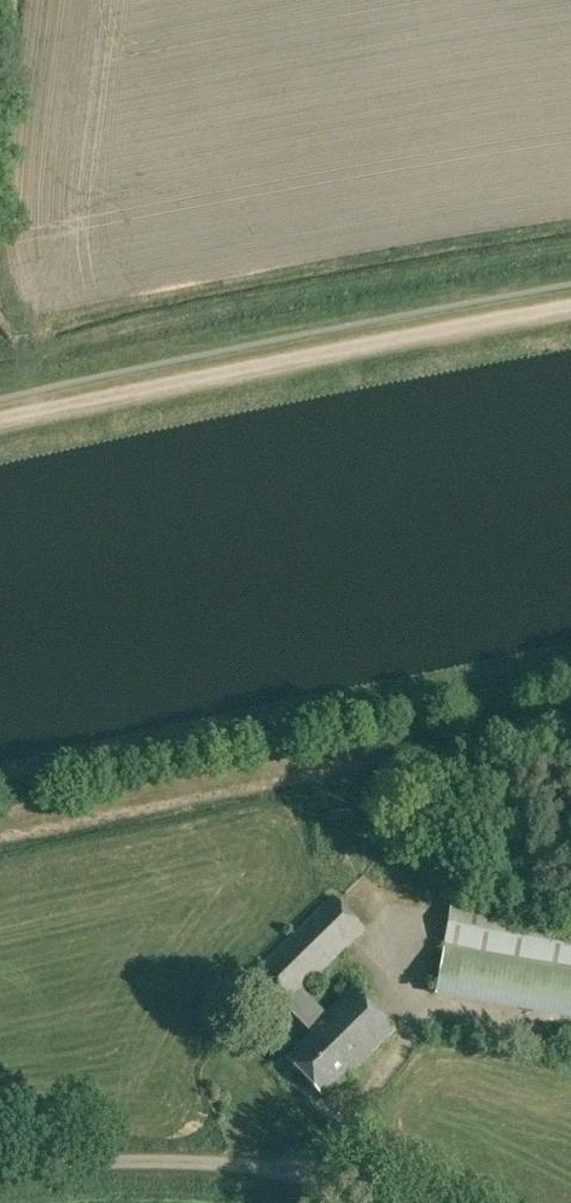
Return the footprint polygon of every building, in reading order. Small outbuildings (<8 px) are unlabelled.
[(287,1061),(321,1097),(348,1071),(351,1074),(394,1032),(353,989),(325,1015),(301,990),(363,931),(332,898),(254,973),(285,1006),(313,1035),(287,1061)] [(471,906),(452,903),(443,946),(434,997),(570,1022),(570,924),(537,918),(471,906)]
